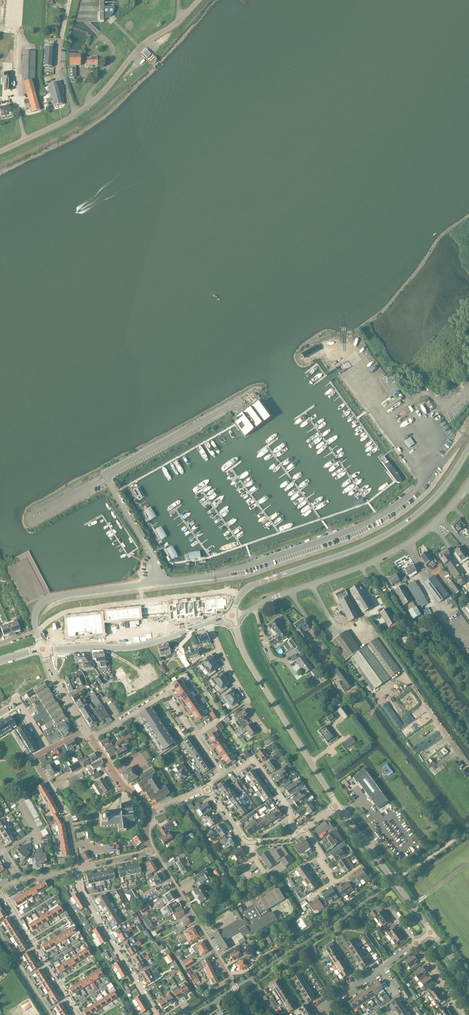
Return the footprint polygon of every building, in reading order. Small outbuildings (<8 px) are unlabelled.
[(99,22),(103,22),(103,20),(103,19),(107,18),(108,18),(110,17),(110,16),(111,15),(112,14),(113,12),(113,11),(113,9),(103,9),(103,5),(103,0),(82,0),(76,22),(83,22),(86,22),(89,22),(99,22)] [(53,68),(54,47),(44,47),(43,67),(53,68)] [(151,55),(147,50),(143,54),(147,59),(151,55)] [(24,75),(24,83),(28,99),(24,100),(25,104),(26,109),(31,108),(32,112),(40,110),(32,80),(34,80),(35,52),(22,51),(22,75),(24,75)] [(69,55),(69,69),(68,69),(68,77),(75,77),(75,66),(79,66),(79,55),(69,55)] [(53,107),(63,104),(58,83),(48,86),(51,98),(47,99),(48,102),(52,101),(53,107)] [(41,97),(46,95),(44,88),(37,90),(39,94),(40,93),(41,97)] [(6,116),(6,114),(12,113),(10,106),(0,108),(0,110),(2,117),(6,116)] [(320,350),(318,346),(318,345),(302,354),(303,357),(304,359),(320,350)] [(234,422),(245,437),(272,418),(260,403),(234,422)] [(404,442),(408,448),(414,444),(410,438),(404,442)] [(383,454),(378,458),(397,483),(398,484),(399,484),(400,483),(401,483),(402,482),(402,481),(402,480),(385,456),(393,450),(384,456),(383,454)] [(138,488),(132,491),(138,502),(144,498),(138,488)] [(149,508),(144,511),(149,521),(155,518),(149,508)] [(454,523),(452,525),(455,529),(456,528),(459,531),(462,528),(461,526),(463,524),(462,523),(458,519),(455,522),(454,523)] [(161,527),(155,531),(161,541),(167,538),(161,527)] [(172,547),(166,550),(172,561),(178,557),(172,547)] [(462,561),(468,557),(461,547),(455,551),(462,561)] [(448,556),(450,554),(446,549),(438,555),(442,560),(441,560),(445,565),(451,560),(448,556)] [(188,555),(189,561),(200,559),(199,552),(188,554),(188,555)] [(426,552),(420,556),(426,565),(430,562),(432,565),(434,564),(426,552)] [(456,578),(464,573),(454,559),(446,565),(456,578)] [(403,579),(416,571),(413,565),(400,573),(403,579)] [(389,579),(392,585),(400,581),(396,575),(389,579)] [(439,603),(448,596),(434,576),(424,583),(439,603)] [(448,583),(456,594),(461,590),(453,580),(448,583)] [(415,581),(408,586),(411,591),(418,587),(415,581)] [(363,613),(373,607),(360,585),(350,591),(363,613)] [(404,606),(412,601),(403,585),(395,590),(404,606)] [(339,600),(348,596),(345,590),(336,595),(339,600)] [(107,606),(72,606),(72,622),(105,622),(107,622),(107,627),(117,627),(117,629),(134,629),(134,627),(144,627),(144,621),(174,621),(174,615),(202,615),(202,611),(221,611),(221,596),(205,596),(205,602),(107,602),(107,606)] [(359,618),(348,596),(339,600),(350,622),(359,618)] [(421,616),(416,607),(409,612),(414,620),(421,616)] [(390,630),(392,629),(398,626),(388,609),(380,614),(389,628),(390,630)] [(277,635),(286,629),(278,619),(268,626),(270,630),(273,628),(277,635)] [(303,631),(309,627),(304,619),(294,626),(303,640),(307,637),(303,631)] [(8,623),(13,636),(16,635),(15,633),(20,631),(16,621),(13,622),(8,623)] [(9,637),(13,636),(8,623),(4,625),(4,626),(1,627),(4,636),(9,635),(9,637)] [(276,636),(275,637),(277,639),(279,642),(280,643),(288,638),(290,641),(293,638),(291,635),(290,636),(286,629),(277,635),(276,636)] [(346,631),(330,643),(344,662),(351,657),(361,651),(346,631)] [(207,634),(198,637),(198,638),(201,645),(210,641),(207,634)] [(289,641),(295,650),(300,646),(294,638),(293,638),(290,641),(289,641)] [(366,647),(389,678),(390,679),(400,671),(377,639),(366,647)] [(164,652),(170,651),(168,644),(158,647),(161,656),(165,655),(164,652)] [(300,646),(295,650),(301,658),(299,659),(296,661),(306,674),(313,668),(307,659),(309,658),(300,646)] [(366,647),(361,651),(351,657),(366,678),(375,690),(389,679),(366,647)] [(195,658),(199,656),(197,650),(185,654),(187,660),(195,656),(195,658)] [(105,662),(107,662),(106,659),(105,660),(103,652),(92,654),(93,659),(95,659),(96,663),(99,663),(100,668),(106,667),(105,662)] [(87,654),(74,656),(75,664),(83,663),(83,669),(90,668),(92,668),(91,663),(88,664),(87,654)] [(205,669),(214,662),(215,661),(212,657),(206,661),(205,658),(198,663),(200,666),(201,665),(205,669)] [(215,663),(214,662),(205,669),(208,674),(207,675),(209,677),(215,673),(213,670),(218,667),(217,667),(218,666),(215,662),(215,663)] [(92,668),(90,668),(96,677),(99,676),(94,668),(92,668)] [(339,668),(335,671),(339,678),(344,684),(341,686),(345,692),(352,686),(345,677),(339,668)] [(82,687),(87,685),(83,675),(80,671),(71,674),(73,678),(71,679),(64,681),(69,693),(75,690),(82,687)] [(210,679),(216,686),(225,679),(226,678),(223,674),(218,677),(216,675),(210,679)] [(311,684),(315,681),(312,676),(307,680),(310,684),(311,684)] [(175,678),(172,680),(172,681),(173,682),(175,684),(173,685),(176,690),(184,684),(180,678),(177,680),(176,678),(175,678)] [(216,686),(217,685),(220,690),(219,691),(221,693),(226,690),(224,687),(229,684),(225,679),(216,686)] [(25,694),(29,699),(45,688),(42,683),(25,694)] [(187,689),(184,684),(176,690),(178,693),(177,694),(178,697),(180,696),(179,694),(187,689)] [(89,694),(86,688),(85,686),(81,688),(82,690),(71,697),(74,702),(85,696),(89,694)] [(46,688),(45,688),(29,699),(32,704),(49,693),(46,688)] [(187,689),(179,694),(180,696),(182,699),(190,693),(187,689)] [(221,695),(227,703),(236,696),(233,691),(228,694),(227,692),(221,695)] [(49,693),(32,704),(35,709),(52,698),(49,693)] [(185,703),(193,698),(190,693),(182,699),(184,702),(183,703),(184,706),(186,705),(185,703)] [(237,706),(235,704),(240,701),(236,696),(227,703),(232,710),(237,706)] [(38,714),(56,703),(53,698),(52,698),(35,709),(38,714)] [(193,698),(185,703),(186,705),(188,708),(196,702),(193,698)] [(85,707),(87,706),(83,699),(75,704),(78,709),(82,706),(83,708),(84,707),(85,707)] [(196,702),(188,708),(191,711),(189,712),(191,715),(192,713),(191,712),(200,707),(199,707),(196,702)] [(38,714),(32,718),(38,728),(45,724),(62,713),(55,703),(56,703),(38,714)] [(87,706),(85,707),(84,707),(83,708),(82,706),(78,709),(90,728),(91,728),(94,726),(96,724),(101,721),(102,720),(108,716),(101,705),(94,710),(90,704),(89,705),(87,706)] [(200,707),(191,712),(192,713),(195,717),(203,711),(202,711),(200,707)] [(345,719),(350,716),(343,707),(339,710),(345,719)] [(140,715),(140,716),(135,719),(140,726),(145,723),(164,750),(159,753),(161,755),(173,746),(172,745),(174,743),(170,738),(150,708),(140,715)] [(203,711),(195,717),(198,721),(202,718),(203,720),(208,717),(203,710),(202,711),(203,711)] [(240,728),(246,724),(245,721),(249,717),(244,710),(235,717),(238,721),(235,723),(239,729),(240,728)] [(62,713),(45,724),(48,729),(65,718),(62,713)] [(327,718),(331,722),(336,718),(333,714),(327,718)] [(0,723),(0,735),(15,725),(16,725),(11,717),(0,723)] [(42,733),(45,738),(48,736),(50,739),(54,736),(53,734),(54,734),(53,733),(58,730),(68,723),(65,718),(48,729),(42,733)] [(68,723),(58,730),(62,737),(63,738),(74,732),(68,723)] [(248,723),(246,724),(240,728),(244,733),(247,731),(251,737),(257,732),(254,728),(255,727),(252,724),(250,725),(248,723)] [(23,726),(15,731),(29,754),(29,755),(38,749),(23,726)] [(326,726),(319,731),(328,744),(335,739),(326,726)] [(53,733),(54,734),(57,740),(62,737),(58,730),(53,733)] [(216,732),(209,738),(212,742),(219,737),(219,736),(216,732)] [(182,742),(185,748),(194,742),(190,737),(191,737),(191,736),(182,742)] [(106,737),(99,742),(102,747),(103,747),(106,752),(116,746),(111,737),(107,739),(106,737)] [(219,737),(212,742),(213,743),(214,745),(213,747),(214,749),(216,748),(215,747),(223,742),(220,738),(219,737)] [(64,744),(64,745),(67,751),(68,754),(74,750),(73,748),(76,746),(73,739),(64,744)] [(194,742),(185,748),(189,753),(197,747),(194,742)] [(223,742),(215,747),(216,748),(218,751),(226,746),(223,742)] [(63,756),(68,754),(67,751),(64,745),(59,748),(56,749),(59,754),(61,758),(63,756)] [(220,754),(219,755),(221,758),(222,757),(221,755),(229,750),(226,746),(218,751),(220,754)] [(117,758),(127,752),(124,747),(115,752),(113,748),(106,752),(109,758),(116,755),(117,758)] [(197,747),(189,753),(193,758),(201,752),(197,747)] [(59,754),(56,749),(49,753),(52,758),(59,754)] [(263,762),(269,757),(264,749),(257,754),(263,762)] [(229,750),(221,755),(222,757),(224,760),(232,755),(229,750)] [(201,752),(193,758),(196,763),(205,758),(201,752)] [(97,758),(94,753),(86,757),(68,767),(72,773),(97,758)] [(48,755),(44,757),(46,761),(48,764),(52,761),(48,755)] [(224,760),(228,765),(231,762),(233,764),(236,761),(232,755),(224,760)] [(43,756),(38,759),(40,763),(41,765),(42,766),(47,763),(46,761),(44,757),(43,756)] [(205,758),(196,763),(200,769),(208,763),(205,758)] [(101,769),(103,768),(102,765),(103,764),(100,760),(90,766),(92,769),(88,772),(89,775),(94,772),(93,770),(99,767),(101,769)] [(272,772),(279,768),(273,760),(266,765),(272,772)] [(47,767),(46,767),(50,776),(56,773),(57,772),(53,763),(49,765),(49,764),(46,766),(47,767)] [(183,779),(187,777),(184,772),(187,770),(183,763),(179,765),(177,767),(176,768),(178,772),(175,774),(177,777),(177,778),(179,782),(184,780),(183,779)] [(208,763),(200,769),(204,774),(212,768),(208,763)] [(136,776),(138,775),(136,772),(134,773),(130,768),(121,774),(127,784),(137,777),(136,776)] [(165,796),(169,794),(164,786),(162,787),(153,774),(155,773),(152,768),(139,776),(139,777),(135,780),(143,793),(145,792),(151,801),(154,799),(157,804),(166,798),(165,796)] [(284,778),(288,775),(283,769),(278,773),(280,776),(276,778),(281,785),(287,781),(284,778)] [(379,809),(389,802),(364,769),(353,777),(357,782),(358,781),(379,809)] [(251,780),(257,776),(256,774),(257,773),(254,770),(247,775),(251,780)] [(70,786),(80,781),(77,775),(67,780),(70,786)] [(261,781),(257,776),(251,780),(254,786),(261,781)] [(96,782),(96,783),(93,785),(100,795),(103,793),(103,794),(109,790),(102,779),(96,782)] [(291,795),(303,786),(298,780),(291,785),(289,783),(283,787),(286,790),(287,789),(291,795)] [(221,791),(228,787),(224,781),(218,786),(221,791)] [(265,786),(261,781),(254,786),(258,791),(265,786)] [(36,788),(40,793),(45,790),(42,784),(36,788)] [(268,791),(265,786),(258,791),(262,796),(268,791)] [(228,787),(221,791),(225,796),(227,795),(232,792),(228,787)] [(45,790),(40,793),(43,799),(49,795),(45,790)] [(304,803),(308,801),(303,793),(304,793),(302,790),(297,794),(298,796),(292,800),(297,807),(304,802),(304,803)] [(227,795),(230,800),(237,796),(233,791),(232,792),(227,795)] [(272,796),(268,791),(262,796),(265,801),(272,796)] [(49,795),(43,799),(46,805),(52,801),(49,795)] [(234,806),(240,801),(237,796),(230,800),(234,806)] [(55,807),(52,801),(46,805),(49,810),(55,807)] [(238,811),(244,806),(240,801),(234,806),(238,811)] [(309,814),(315,810),(310,802),(303,807),(297,811),(300,816),(307,811),(309,814)] [(199,804),(192,808),(194,811),(196,810),(200,816),(203,815),(211,810),(206,803),(201,806),(199,804)] [(116,809),(116,810),(116,812),(114,813),(113,812),(113,813),(110,813),(110,812),(109,812),(109,813),(106,813),(103,814),(103,813),(102,813),(102,814),(100,814),(100,813),(99,813),(99,814),(99,815),(100,815),(101,826),(100,826),(100,827),(101,827),(102,827),(104,826),(104,827),(105,827),(105,826),(107,826),(107,827),(108,827),(108,826),(111,826),(114,826),(115,826),(115,825),(118,825),(118,827),(117,827),(117,828),(118,828),(118,830),(118,831),(118,832),(119,832),(119,831),(126,830),(126,831),(126,830),(127,830),(127,829),(126,829),(126,828),(126,827),(126,826),(126,827),(126,825),(126,824),(125,822),(129,822),(130,822),(134,821),(134,822),(134,821),(136,819),(137,819),(137,818),(136,818),(136,815),(135,815),(134,814),(134,813),(133,813),(135,811),(136,812),(136,811),(135,811),(135,809),(135,808),(134,809),(133,807),(132,807),(128,807),(124,808),(124,806),(124,805),(123,805),(123,806),(117,806),(116,806),(115,806),(115,807),(116,807),(116,809)] [(248,811),(244,806),(238,811),(241,816),(248,811)] [(58,812),(55,807),(49,810),(55,820),(59,818),(57,814),(58,812)] [(277,808),(271,812),(276,819),(281,815),(277,808)] [(266,816),(271,822),(276,819),(271,812),(266,816)] [(211,826),(219,821),(215,815),(210,818),(208,815),(202,820),(204,823),(208,821),(211,826)] [(266,816),(261,819),(266,826),(271,822),(266,816)] [(255,821),(259,828),(261,830),(266,826),(261,819),(260,818),(255,821)] [(57,825),(58,832),(65,830),(64,824),(63,824),(60,819),(56,821),(58,825),(57,825)] [(5,826),(9,824),(8,822),(4,825),(1,820),(0,821),(0,828),(5,825),(5,826)] [(256,823),(255,821),(249,825),(254,832),(259,828),(256,823)] [(169,833),(167,835),(165,832),(169,830),(170,831),(174,828),(171,822),(164,826),(165,828),(163,829),(162,828),(159,829),(164,836),(160,839),(164,846),(168,843),(169,845),(174,842),(169,833)] [(330,830),(333,828),(329,822),(326,824),(325,822),(314,830),(319,836),(329,828),(330,830)] [(221,837),(228,833),(221,824),(215,828),(221,837)] [(9,832),(12,829),(11,828),(8,830),(5,826),(5,825),(0,828),(0,832),(1,835),(8,830),(9,832)] [(249,835),(254,832),(249,825),(244,829),(249,835)] [(11,835),(9,832),(8,830),(1,835),(5,840),(11,836),(12,837),(15,835),(14,833),(11,835)] [(333,847),(342,841),(335,831),(326,837),(333,847)] [(11,836),(5,840),(8,845),(15,841),(15,842),(20,839),(18,837),(17,838),(15,835),(12,837),(11,836)] [(133,839),(137,846),(143,841),(139,835),(133,839)] [(234,846),(233,844),(236,843),(232,837),(228,840),(226,837),(220,842),(221,844),(223,844),(225,847),(226,846),(228,848),(231,846),(232,847),(234,846)] [(299,844),(304,851),(309,847),(305,840),(299,844)] [(125,845),(125,842),(113,844),(114,851),(120,850),(120,846),(125,845)] [(18,858),(30,846),(28,844),(23,848),(22,846),(20,848),(18,846),(11,853),(14,856),(15,855),(18,858)] [(299,854),(304,851),(299,844),(294,847),(299,854)] [(334,853),(331,855),(336,861),(345,855),(342,851),(343,850),(340,845),(332,851),(334,853)] [(32,848),(30,846),(18,858),(21,861),(20,862),(23,864),(30,857),(28,856),(30,854),(28,852),(32,848)] [(285,867),(293,861),(282,846),(275,850),(273,847),(260,857),(269,869),(281,861),(285,867)] [(238,860),(245,854),(241,848),(237,851),(235,848),(229,852),(232,856),(234,855),(238,860)] [(29,863),(29,864),(33,864),(33,868),(37,867),(37,866),(41,865),(39,849),(35,850),(36,856),(34,856),(34,858),(32,859),(30,859),(29,863)] [(41,849),(39,849),(41,865),(46,865),(46,866),(49,865),(48,856),(45,856),(45,854),(42,855),(41,849)] [(182,859),(186,857),(184,853),(177,857),(179,860),(176,863),(183,874),(189,870),(182,859)] [(345,873),(351,869),(353,867),(347,857),(344,859),(338,863),(345,873)] [(152,861),(146,864),(151,873),(157,869),(152,861)] [(300,876),(307,871),(303,866),(296,871),(300,876)] [(365,883),(370,880),(362,869),(349,879),(355,887),(359,883),(359,882),(363,879),(365,883)] [(204,870),(197,874),(198,875),(192,879),(195,884),(196,883),(198,888),(193,891),(200,903),(209,898),(203,887),(211,881),(204,870)] [(303,881),(310,876),(307,871),(300,876),(303,881)] [(156,886),(164,880),(160,873),(150,879),(152,883),(154,882),(156,886)] [(307,886),(314,881),(310,876),(303,881),(307,886)] [(307,886),(305,888),(306,889),(306,890),(309,888),(309,889),(311,891),(318,887),(314,881),(307,886)] [(44,882),(39,885),(42,890),(47,887),(44,882)] [(343,897),(353,890),(348,883),(343,886),(341,884),(336,888),(343,897)] [(42,890),(39,885),(34,888),(37,894),(42,890)] [(161,889),(157,892),(159,896),(160,895),(169,889),(167,885),(160,889),(161,889)] [(241,913),(240,911),(239,909),(234,912),(238,919),(237,919),(238,920),(221,930),(220,929),(212,934),(223,951),(231,947),(226,939),(240,931),(242,936),(249,932),(250,934),(253,933),(277,919),(273,912),(269,915),(267,911),(285,900),(279,889),(276,890),(274,886),(250,900),(253,905),(241,913)] [(32,897),(37,894),(34,888),(28,891),(32,897)] [(146,895),(145,896),(145,897),(147,896),(148,897),(150,901),(159,896),(157,892),(155,889),(146,895)] [(324,898),(323,899),(322,898),(320,899),(325,905),(327,904),(325,902),(330,898),(333,902),(339,898),(332,889),(322,895),(324,898)] [(131,890),(124,894),(129,902),(129,901),(131,904),(139,899),(136,894),(134,895),(131,890)] [(23,895),(27,900),(32,897),(28,891),(23,895)] [(168,894),(163,897),(167,904),(172,901),(176,899),(171,892),(167,894),(168,894)] [(72,897),(76,903),(81,900),(77,894),(72,897)] [(18,898),(22,903),(27,900),(23,895),(18,898)] [(96,899),(99,904),(107,900),(104,895),(96,899)] [(16,907),(22,903),(18,898),(13,901),(16,907)] [(318,912),(324,908),(318,899),(309,906),(314,911),(316,909),(318,912)] [(81,900),(76,903),(80,910),(85,907),(81,900)] [(99,904),(102,909),(109,904),(107,900),(99,904)] [(165,915),(163,915),(165,918),(170,915),(171,914),(181,908),(178,903),(173,905),(172,903),(165,907),(168,912),(168,913),(165,915)] [(102,909),(105,913),(112,909),(109,904),(102,909)] [(148,904),(139,910),(142,914),(150,908),(148,904)] [(59,906),(54,909),(57,915),(63,912),(59,906)] [(379,922),(387,916),(385,913),(384,914),(379,907),(370,913),(374,918),(375,917),(379,922)] [(57,915),(54,909),(49,912),(52,918),(57,915)] [(105,913),(107,918),(115,913),(112,909),(105,913)] [(181,909),(175,913),(172,914),(176,920),(179,918),(185,914),(181,909)] [(52,918),(49,912),(44,916),(47,921),(52,918)] [(107,918),(110,923),(118,918),(115,913),(107,918)] [(47,921),(44,916),(39,919),(42,925),(47,921)] [(389,919),(387,916),(379,922),(382,927),(381,928),(383,931),(392,924),(388,919),(389,919)] [(8,918),(4,920),(4,921),(2,922),(6,927),(11,923),(8,918)] [(118,918),(110,923),(113,927),(121,923),(118,918)] [(184,927),(190,923),(187,918),(180,921),(184,927)] [(42,925),(39,919),(33,922),(37,928),(42,925)] [(37,928),(33,922),(28,925),(32,931),(37,928)] [(9,932),(15,928),(11,923),(6,927),(9,932)] [(154,930),(157,935),(163,931),(160,926),(154,930)] [(392,939),(400,933),(398,930),(397,931),(394,926),(385,933),(387,936),(388,935),(392,939)] [(67,930),(71,936),(76,933),(79,931),(77,927),(73,929),(72,927),(67,930)] [(185,936),(178,940),(179,942),(196,932),(193,927),(186,931),(183,933),(185,936)] [(12,937),(18,933),(15,928),(9,932),(12,937)] [(97,938),(102,935),(98,928),(92,931),(97,938)] [(118,937),(124,933),(121,928),(114,932),(118,937)] [(65,939),(71,936),(67,930),(62,933),(65,939)] [(179,942),(181,946),(188,941),(189,943),(192,941),(199,937),(196,932),(179,942)] [(15,942),(21,939),(18,933),(12,937),(15,942)] [(60,942),(65,939),(62,933),(57,937),(60,942)] [(127,938),(124,933),(118,937),(121,942),(127,938)] [(402,936),(400,933),(392,939),(395,944),(394,945),(396,948),(405,941),(401,937),(402,936)] [(106,941),(102,935),(97,938),(101,944),(106,941)] [(277,940),(274,935),(267,939),(270,944),(277,940)] [(55,946),(60,942),(57,937),(52,940),(55,946)] [(18,947),(24,944),(21,939),(15,942),(18,947)] [(347,944),(349,948),(358,943),(355,939),(347,944)] [(50,949),(55,946),(52,940),(47,943),(50,949)] [(126,951),(133,947),(130,942),(123,946),(126,951)] [(196,947),(194,949),(195,951),(196,952),(204,947),(201,942),(195,945),(196,947)] [(45,952),(50,949),(47,943),(41,946),(45,952)] [(349,948),(352,952),(360,947),(358,943),(349,948)] [(27,949),(24,944),(18,947),(22,952),(27,949)] [(328,949),(325,951),(328,956),(335,951),(333,949),(337,947),(335,944),(334,945),(330,948),(328,949)] [(136,952),(133,947),(126,951),(129,956),(136,952)] [(207,952),(204,947),(196,952),(197,953),(199,952),(201,956),(207,952)] [(231,955),(233,957),(232,958),(233,960),(234,960),(241,956),(240,954),(242,953),(238,947),(230,952),(232,954),(231,955)] [(352,952),(355,956),(363,951),(360,947),(352,952)] [(86,949),(81,952),(85,958),(90,955),(86,949)] [(331,960),(341,954),(340,951),(337,953),(335,951),(328,956),(331,960)] [(355,956),(357,960),(366,955),(363,951),(355,956)] [(26,961),(31,957),(28,952),(22,956),(26,961)] [(85,958),(81,952),(76,956),(80,961),(85,958)] [(240,963),(236,965),(240,971),(242,969),(242,970),(243,969),(244,970),(248,967),(246,964),(248,963),(247,960),(249,959),(254,956),(252,953),(247,956),(245,957),(242,959),(243,960),(239,962),(240,963)] [(142,954),(132,960),(135,965),(141,961),(145,959),(144,957),(142,954)] [(334,965),(341,960),(340,958),(343,956),(341,954),(331,960),(334,965)] [(357,960),(360,964),(368,959),(366,955),(357,960)] [(415,962),(417,960),(413,955),(407,959),(402,962),(405,966),(407,964),(411,969),(417,964),(415,962)] [(80,961),(76,956),(71,959),(74,965),(80,961)] [(29,966),(35,962),(31,957),(26,961),(29,966)] [(74,965),(71,959),(66,962),(69,968),(74,965)] [(183,964),(185,967),(185,968),(194,963),(191,959),(183,964)] [(201,962),(203,968),(210,965),(207,959),(201,962)] [(368,959),(360,964),(363,969),(371,963),(368,959)] [(336,969),(347,963),(346,961),(343,963),(341,960),(334,965),(336,969)] [(145,967),(141,961),(135,965),(138,971),(145,967)] [(38,968),(35,962),(29,966),(32,971),(38,968)] [(69,968),(66,962),(61,965),(64,971),(69,968)] [(113,965),(118,972),(123,969),(119,962),(113,965)] [(339,974),(347,969),(345,967),(348,965),(347,963),(336,969),(339,974)] [(64,971),(61,965),(55,969),(59,974),(64,971)] [(203,968),(206,974),(213,971),(210,965),(203,968)] [(420,981),(426,976),(424,974),(426,973),(422,967),(416,972),(416,971),(411,974),(414,978),(416,976),(420,981)] [(147,970),(140,974),(143,979),(150,975),(153,973),(157,971),(156,969),(152,971),(150,968),(147,970)] [(123,969),(118,972),(122,979),(127,976),(123,969)] [(349,972),(347,969),(339,974),(343,979),(353,972),(352,970),(349,972)] [(35,973),(38,978),(44,975),(40,970),(35,973)] [(99,970),(94,973),(98,979),(103,976),(99,970)] [(150,975),(143,979),(147,985),(153,981),(157,979),(155,975),(158,973),(157,971),(153,973),(150,975)] [(206,974),(209,980),(215,977),(213,971),(206,974)] [(98,979),(94,973),(89,977),(92,982),(98,979)] [(293,979),(296,983),(304,978),(301,973),(293,979)] [(38,978),(41,983),(47,980),(44,975),(38,978)] [(428,979),(426,976),(420,981),(423,986),(421,988),(423,991),(428,988),(428,987),(434,983),(430,977),(428,979)] [(92,982),(89,977),(84,980),(87,986),(92,982)] [(215,977),(209,980),(212,985),(211,986),(212,989),(216,987),(215,984),(218,983),(215,977)] [(296,983),(298,987),(306,982),(304,978),(296,983)] [(271,985),(274,990),(281,985),(280,983),(283,981),(281,979),(271,985)] [(41,983),(45,989),(50,985),(47,980),(41,983)] [(87,986),(84,980),(79,983),(82,989),(87,986)] [(298,987),(301,991),(309,986),(306,982),(298,987)] [(79,983),(74,986),(77,992),(82,989),(79,983)] [(179,989),(183,996),(189,992),(183,983),(180,985),(182,987),(179,989)] [(378,983),(374,985),(378,992),(383,989),(378,983)] [(45,989),(48,994),(53,990),(50,985),(45,989)] [(281,985),(274,990),(277,995),(287,988),(286,986),(283,988),(281,985)] [(378,992),(374,985),(370,988),(374,995),(378,992)] [(77,992),(74,986),(68,989),(72,995),(75,993),(75,995),(76,995),(78,994),(77,992)] [(301,991),(303,995),(312,990),(309,986),(301,991)] [(174,989),(171,991),(177,1000),(183,996),(179,989),(177,987),(174,989)] [(435,987),(426,994),(428,997),(429,996),(432,1000),(434,1000),(441,994),(438,991),(438,992),(435,987)] [(289,990),(287,988),(277,995),(280,999),(287,994),(286,992),(289,990)] [(375,996),(374,995),(370,988),(365,991),(371,1000),(372,1000),(371,999),(375,996)] [(48,994),(51,999),(56,995),(53,990),(48,994)] [(303,995),(306,999),(314,994),(312,990),(303,995)] [(361,994),(367,1003),(371,1000),(365,991),(361,994)] [(113,992),(108,996),(112,1001),(117,998),(113,992)] [(167,997),(164,999),(168,1006),(174,1002),(168,993),(165,995),(167,997)] [(289,997),(287,994),(280,999),(282,1004),(293,997),(292,995),(289,997)] [(314,994),(306,999),(309,1003),(317,998),(314,994)] [(357,997),(363,1005),(365,1003),(366,1004),(367,1003),(361,994),(357,997)] [(434,1000),(432,1000),(436,1005),(435,1006),(436,1009),(445,1002),(442,998),(443,997),(441,994),(434,1000)] [(56,995),(51,999),(54,1004),(60,1001),(56,995)] [(112,1001),(108,996),(103,999),(106,1005),(112,1001)] [(134,999),(138,1006),(144,1003),(139,996),(134,999)] [(294,999),(293,997),(282,1004),(285,1008),(293,1004),(291,1001),(294,999)] [(360,1007),(363,1005),(357,997),(353,1000),(359,1009),(360,1007)] [(106,1005),(103,999),(98,1002),(101,1008),(106,1005)] [(168,1006),(164,999),(160,1001),(159,999),(156,1000),(162,1009),(168,1006)] [(391,1009),(401,1003),(398,999),(391,1003),(392,1005),(390,1007),(391,1009)] [(359,1009),(353,1000),(348,1002),(353,1009),(354,1011),(357,1009),(357,1010),(359,1009)] [(101,1008),(98,1002),(93,1005),(96,1011),(101,1008)] [(144,1003),(138,1006),(142,1013),(148,1010),(144,1003)] [(397,1012),(403,1008),(401,1003),(391,1009),(393,1011),(395,1010),(397,1012)] [(55,1007),(58,1012),(64,1009),(60,1004),(55,1007)] [(294,1006),(293,1004),(285,1008),(287,1011),(285,1013),(286,1014),(299,1007),(297,1004),(294,1006)] [(300,1014),(308,1009),(306,1004),(298,1010),(300,1014)] [(96,1011),(93,1005),(87,1008),(91,1014),(96,1011)] [(438,1012),(439,1014),(448,1014),(450,1013),(448,1011),(447,1009),(448,1008),(446,1005),(438,1012)]
